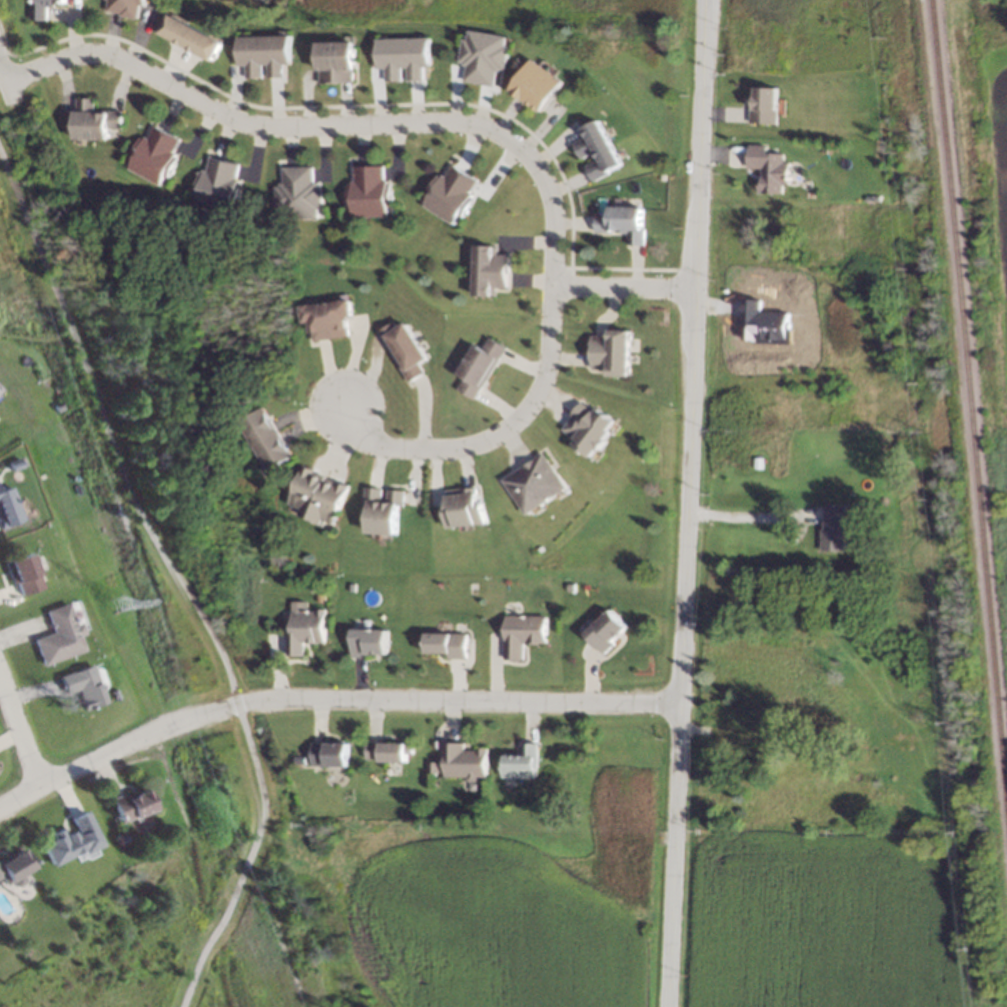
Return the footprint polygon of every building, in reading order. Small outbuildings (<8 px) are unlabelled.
[(31,17),(32,0),(34,0),(66,0),(66,3),(55,2),(55,6),(48,6),(47,17),(47,19),(47,20),(31,19),(31,17)] [(107,10),(109,0),(145,0),(145,1),(145,5),(141,4),(139,19),(137,18),(122,16),(121,16),(122,13),(111,11),(107,10)] [(184,21),(223,42),(213,61),(205,56),(173,39),(161,33),(168,20),(171,14),(184,21)] [(506,36),(504,46),(508,47),(505,69),(500,68),(499,71),(496,70),(493,86),(490,85),(480,83),(464,81),(464,78),(466,68),(466,66),(462,65),(463,62),(459,62),(462,38),(467,39),(469,30),(506,36)] [(290,64),(283,64),(284,76),(282,76),(270,77),(267,77),(267,64),(261,65),(262,77),(246,78),(246,77),(246,65),(239,66),(239,62),(238,36),(289,35),(290,64)] [(430,67),(422,67),(422,79),(420,79),(410,79),(407,79),(407,67),(401,67),(401,81),(385,81),(385,79),(385,68),(385,67),(377,67),(376,39),(429,38),(430,67)] [(354,70),(352,70),(353,81),(350,81),(339,82),(319,82),(319,81),(319,69),(318,42),(354,41),(354,70)] [(563,81),(552,97),(543,109),(542,112),(523,99),(515,92),(511,89),(532,59),(563,81)] [(774,126),(747,125),(747,122),(747,110),(749,110),(749,96),(752,96),(752,89),(775,90),(774,126)] [(95,110),(109,110),(123,111),(123,128),(108,128),(108,139),(73,139),(74,111),(74,97),(76,97),(95,98),(95,110)] [(622,164),(593,181),(592,179),(586,169),(585,166),(596,160),(592,153),(581,158),(573,144),(585,138),(583,135),(581,130),(583,129),(599,120),(622,164)] [(157,127),(166,132),(180,141),(174,150),(173,151),(176,153),(174,155),(178,158),(166,177),(164,176),(159,186),(128,169),(133,160),(130,158),(141,137),(144,138),(145,136),(147,137),(155,125),(157,127)] [(764,154),(782,155),(782,164),(787,164),(786,187),(781,187),(780,195),(756,195),(756,181),(759,181),(759,169),(746,169),(746,167),(747,147),(764,147),(764,154)] [(212,157),(225,160),(239,163),(238,166),(235,178),(238,179),(237,182),(242,183),(236,206),(232,205),(230,214),(194,206),(197,196),(192,195),(198,171),(202,172),(202,170),(207,171),(210,157),(212,157)] [(455,165),(464,171),(477,179),(476,181),(470,190),(469,192),(472,193),(470,196),(473,198),(461,217),(458,215),(452,224),(423,205),(428,197),(425,195),(438,175),(441,177),(443,174),(445,176),(453,164),(455,165)] [(312,170),(313,182),(317,182),(317,185),(322,185),(323,208),(318,208),(318,218),(280,219),(280,210),(275,210),(275,186),(279,186),(279,183),(283,183),(282,167),(285,167),(297,166),(312,166),(312,170)] [(383,168),(384,179),(387,179),(387,183),(392,183),(392,206),(388,206),(388,216),(353,217),(353,209),(347,209),(347,184),(351,184),(351,181),(354,181),(354,166),(356,166),(368,166),(383,166),(383,168)] [(642,209),(642,229),(645,229),(645,245),(644,245),(631,245),(628,245),(628,233),(621,233),(621,229),(611,229),(611,233),(595,232),(595,231),(595,216),(595,214),(610,215),(610,206),(642,207),(642,209)] [(497,246),(498,246),(497,254),(510,254),(512,254),(511,271),(511,273),(508,273),(507,286),(507,288),(496,287),(494,296),(475,295),(477,245),(497,246)] [(355,314),(355,316),(349,317),(350,327),(349,328),(350,336),(349,336),(329,338),(317,339),(315,339),(313,322),(304,323),(302,306),(353,299),(355,314)] [(400,329),(409,323),(432,358),(422,365),(427,372),(426,373),(414,381),(413,382),(388,344),(381,333),(380,332),(395,321),(400,329)] [(631,330),(629,376),(608,375),(608,369),(590,368),(590,366),(591,353),(592,335),(595,335),(607,335),(609,336),(609,329),(631,330)] [(507,346),(506,348),(499,360),(484,386),(476,399),(459,389),(466,377),(461,374),(478,344),(485,348),(491,337),(507,346)] [(65,409),(57,411),(56,404),(63,402),(65,409)] [(587,406),(595,412),(599,408),(616,421),(609,430),(611,432),(606,438),(608,440),(599,451),(597,449),(591,457),(572,442),(575,438),(563,429),(565,428),(573,418),(574,416),(583,404),(587,406)] [(272,418),(278,429),(281,433),(286,442),(294,456),(278,465),(281,468),(270,475),(237,419),(247,413),(248,417),(265,407),(272,418)] [(568,487),(527,515),(503,480),(514,473),(535,459),(545,452),(568,487)] [(23,466),(12,470),(9,463),(21,459),(23,466)] [(312,468),(315,470),(315,471),(327,476),(326,477),(338,482),(338,481),(341,482),(350,486),(334,524),(322,519),(320,524),(298,514),(300,509),(288,503),(304,465),(312,468)] [(24,518),(0,528),(0,491),(11,486),(24,518)] [(369,487),(381,488),(383,488),(382,501),(388,502),(389,488),(405,490),(406,490),(405,504),(405,506),(399,505),(397,535),(368,533),(371,502),(365,501),(366,487),(369,487)] [(480,501),(485,501),(487,524),(448,528),(446,506),(449,505),(448,492),(447,490),(463,488),(477,487),(478,487),(480,501)] [(842,523),(843,523),(843,530),(843,552),(819,552),(819,530),(821,530),(821,523),(822,523),(822,522),(822,509),(822,506),(843,506),(842,523)] [(41,587),(20,595),(19,595),(15,583),(14,582),(10,583),(3,563),(29,554),(41,587)] [(74,624),(79,622),(84,633),(78,636),(83,650),(41,665),(31,639),(51,632),(44,613),(43,610),(66,602),(74,624)] [(324,643),(303,642),(303,655),(286,655),(287,633),(287,626),(292,626),(292,610),(317,611),(317,609),(325,609),(324,643)] [(628,630),(603,651),(601,653),(593,643),(584,633),(611,610),(628,630)] [(546,643),(523,643),(523,659),(506,659),(504,659),(504,633),(504,615),(546,615),(546,643)] [(387,654),(367,654),(367,657),(366,657),(354,657),(353,657),(353,629),(388,629),(387,654)] [(466,659),(449,658),(449,654),(426,654),(426,633),(466,633),(466,659)] [(103,703),(83,709),(77,689),(64,693),(59,676),(58,675),(91,664),(103,703)] [(838,731),(827,731),(827,716),(838,716),(838,731)] [(347,742),(346,767),(309,766),(310,742),(324,742),(347,742)] [(412,754),(405,754),(405,762),(379,761),(379,759),(365,759),(365,742),(366,742),(379,742),(412,742),(412,754)] [(463,750),(476,750),(476,747),(487,747),(486,777),(478,776),(478,780),(476,782),(469,781),(467,779),(467,776),(444,776),(444,759),(441,759),(441,751),(441,742),(457,742),(463,742),(463,750)] [(523,742),(536,743),(537,743),(535,779),(501,777),(503,754),(520,755),(521,742),(523,742)] [(439,772),(427,773),(427,762),(439,762),(439,772)] [(154,807),(120,822),(110,798),(111,798),(123,793),(127,791),(129,797),(146,790),(154,807)] [(102,846),(83,855),(81,852),(50,866),(41,846),(46,844),(45,842),(52,839),(49,833),(60,828),(63,834),(71,830),(73,836),(76,834),(69,818),(71,818),(83,812),(86,811),(102,846)] [(127,840),(121,843),(117,836),(124,833),(127,840)] [(4,885),(0,879),(0,864),(17,850),(31,868),(20,877),(21,880),(21,884),(16,887),(11,886),(9,882),(4,885)]
